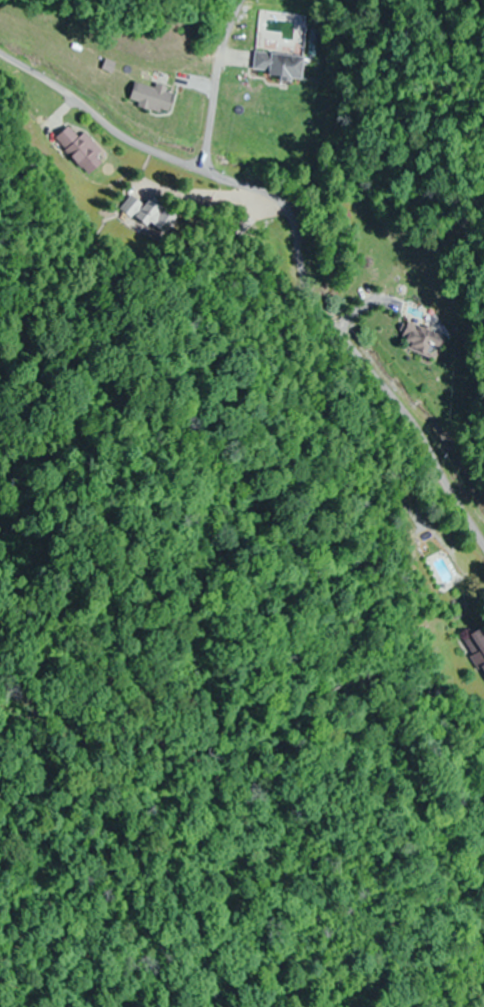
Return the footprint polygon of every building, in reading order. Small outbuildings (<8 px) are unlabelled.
[(308,59),(259,53),(257,72),(273,73),(272,78),(305,82),(308,59)] [(174,115),(180,93),(140,82),(134,104),(174,115)] [(87,134),(81,138),(71,127),(58,140),(91,176),(104,164),(98,157),(104,152),(87,134)] [(156,235),(174,213),(154,197),(145,207),(132,196),(123,208),(156,235)] [(403,348),(440,363),(449,339),(412,324),(403,348)] [(483,673),(483,631),(466,641),(483,673)]
